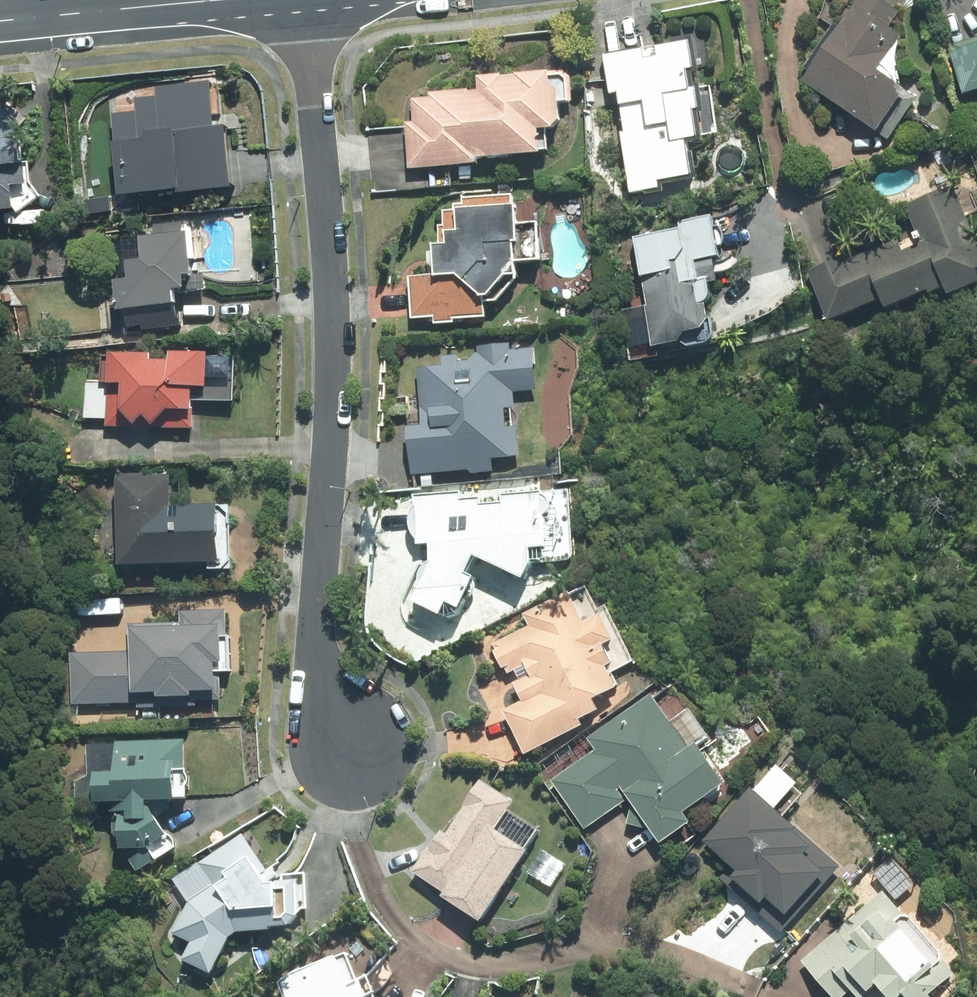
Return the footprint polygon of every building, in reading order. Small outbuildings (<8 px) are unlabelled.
[(906,14),(885,0),(863,0),(844,29),(839,25),(809,69),(814,73),(807,82),(879,131),(878,132),(893,142),(926,94),(891,70),(901,56),(898,55),(909,38),(896,29),(906,14)] [(670,40),(670,44),(603,56),(610,95),(617,95),(625,134),(620,135),(631,196),(648,194),(648,196),(666,193),(665,186),(701,180),(694,144),(705,142),(701,114),(705,113),(700,82),(694,83),(692,73),(698,72),(692,37),(670,40)] [(954,54),(967,95),(976,92),(976,47),(954,54)] [(485,166),(485,161),(550,157),(548,133),(562,132),(569,124),(568,104),(578,104),(576,79),(568,73),(483,78),(484,92),(475,93),(475,91),(433,94),(434,99),(417,100),(419,124),(410,124),(414,171),(485,166)] [(177,195),(229,190),(222,137),(220,131),(218,125),(212,120),(205,115),(200,111),(195,109),(189,108),(183,107),(139,111),(139,117),(118,119),(125,196),(176,191),(177,195)] [(0,114),(0,216),(22,214),(20,191),(35,189),(31,144),(25,145),(22,112),(0,114)] [(463,182),(475,182),(474,170),(463,171),(463,182)] [(931,294),(933,297),(949,290),(953,298),(976,289),(976,239),(955,185),(906,205),(922,245),(902,253),(897,240),(847,260),(846,256),(809,271),(830,323),(884,302),(888,311),(931,294)] [(457,325),(457,321),(489,320),(488,304),(502,304),(524,280),(523,265),(546,264),(544,226),(525,227),(524,209),(516,210),(516,197),(465,200),(465,207),(457,207),(457,213),(447,213),(448,228),(444,229),(446,249),(440,249),(441,277),(411,278),(413,321),(435,320),(435,326),(457,325)] [(708,333),(714,322),(708,287),(724,284),(719,260),(726,259),(718,216),(681,223),(683,231),(636,239),(649,306),(647,307),(655,350),(686,344),(692,335),(708,333)] [(144,328),(180,325),(177,293),(186,292),(185,279),(195,277),(191,234),(146,238),(149,263),(146,262),(148,282),(123,284),(126,312),(128,311),(130,327),(143,325),(144,328)] [(32,294),(31,280),(18,281),(19,295),(32,294)] [(512,351),(512,345),(480,348),(481,354),(479,354),(471,362),(461,364),(461,356),(444,358),(445,367),(421,369),(426,427),(410,429),(414,476),(469,472),(474,474),(496,472),(495,460),(522,458),(519,428),(510,428),(508,410),(517,410),(516,393),(539,391),(535,349),(512,351)] [(110,429),(197,431),(198,415),(200,415),(200,391),(216,391),(217,357),(176,355),(176,363),(157,363),(157,356),(112,354),(110,429)] [(422,489),(436,487),(435,476),(421,478),(422,489)] [(123,478),(127,570),(129,569),(130,576),(229,572),(226,509),(180,510),(179,480),(151,481),(151,477),(123,478)] [(555,552),(551,494),(505,497),(506,505),(486,506),(486,499),(466,501),(466,494),(418,497),(422,548),(437,547),(438,565),(437,567),(419,606),(450,620),(456,608),(469,615),(484,582),(475,578),(483,561),(534,584),(540,568),(540,554),(555,552)] [(506,712),(529,758),(589,728),(586,723),(606,713),(601,703),(622,693),(611,669),(616,667),(606,647),(618,642),(605,615),(587,624),(572,593),(526,616),(532,628),(496,645),(511,675),(529,667),(534,676),(517,684),(526,703),(506,712)] [(76,707),(225,703),(225,675),(235,675),(234,639),(231,640),(230,612),(184,614),(184,625),(131,627),(132,653),(74,655),(76,707)] [(694,751),(656,696),(592,740),(600,752),(555,783),(590,832),(630,804),(623,793),(626,791),(631,799),(632,798),(637,805),(631,825),(650,830),(651,825),(668,849),(700,827),(693,818),(733,789),(702,746),(694,751)] [(176,812),(176,808),(186,807),(187,803),(190,803),(188,742),(120,744),(121,777),(102,777),(103,808),(116,808),(117,835),(142,874),(182,848),(163,820),(176,812)] [(486,927),(533,854),(529,852),(542,832),(509,811),(515,803),(481,781),(447,835),(443,832),(432,851),(429,849),(414,873),(449,896),(446,901),(486,927)] [(723,880),(786,935),(845,868),(756,790),(708,844),(734,867),(723,880)] [(267,874),(245,838),(201,866),(215,889),(191,904),(175,938),(194,947),(186,965),(216,979),(234,941),(240,937),(275,936),(274,933),(294,932),(302,922),(301,885),(283,886),(273,871),(267,874)] [(807,964),(835,996),(850,996),(856,992),(860,996),(870,996),(872,995),(874,996),(881,990),(888,996),(936,996),(960,977),(888,894),(807,964)] [(349,950),(284,979),(291,996),(369,996),(349,950)]
